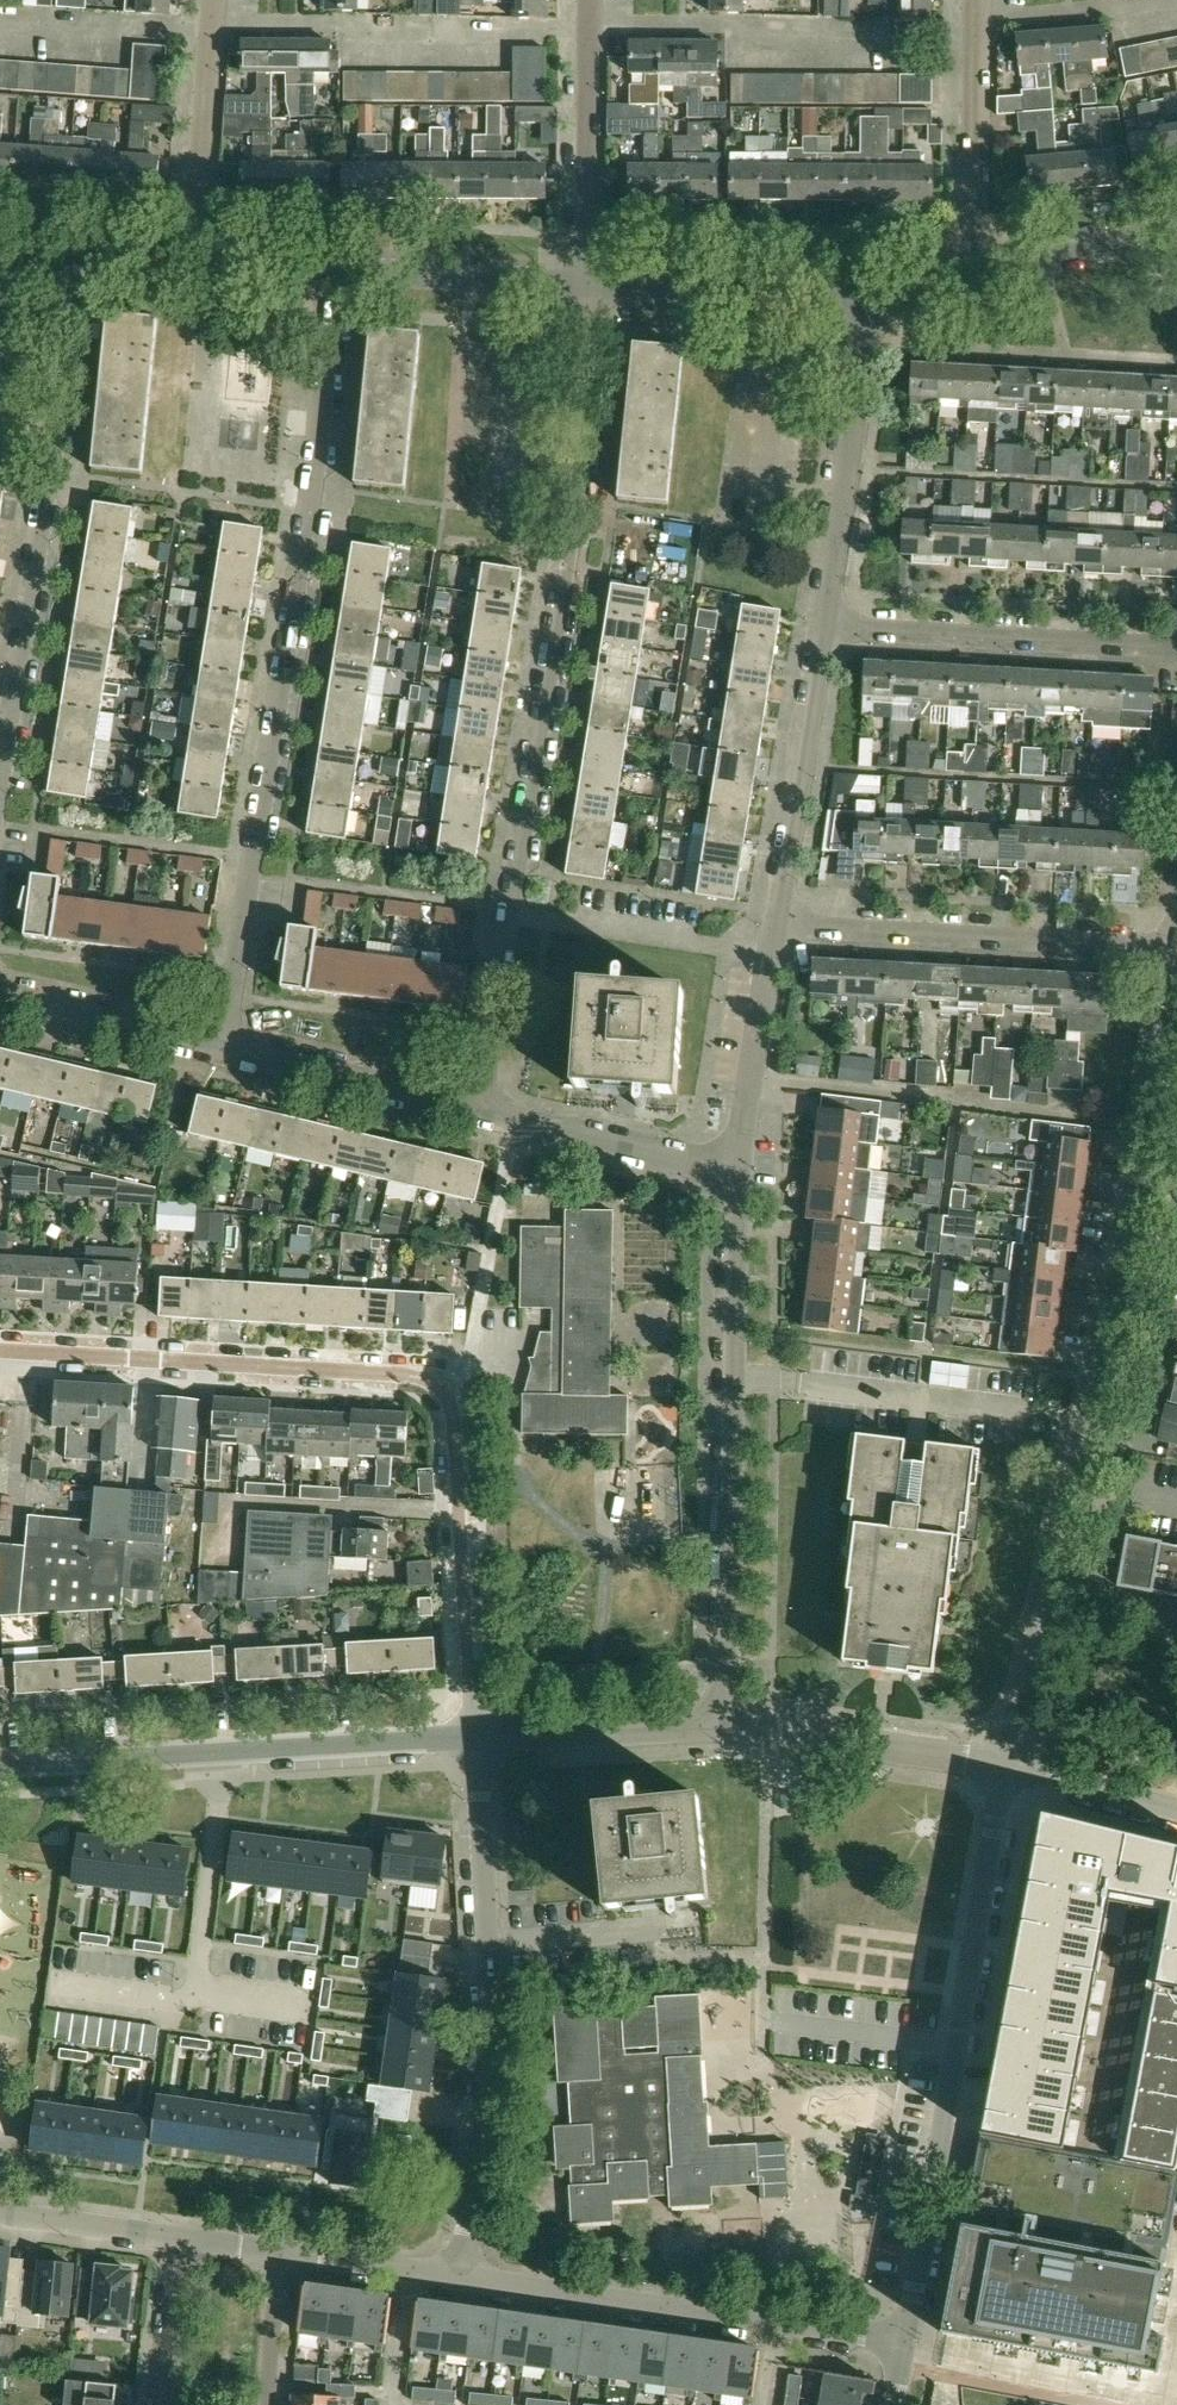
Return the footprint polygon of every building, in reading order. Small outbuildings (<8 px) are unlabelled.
[(57,7),(72,8),(72,0),(58,0),(57,7)] [(168,16),(170,0),(125,0),(124,12),(168,16)] [(357,10),(357,0),(324,0),(324,10),(357,10)] [(439,14),(463,15),(463,0),(439,0),(439,14)] [(513,3),(513,18),(545,18),(545,0),(484,0),(484,2),(513,3)] [(710,13),(742,13),(742,0),(710,0),(710,13)] [(844,17),(844,0),(825,0),(825,16),(844,17)] [(929,0),(868,0),(868,4),(884,4),(884,19),(929,20),(929,0)] [(1079,62),(1079,74),(1081,91),(1082,106),(1096,104),(1092,61),(1107,59),(1105,27),(1076,30),(1079,62)] [(1076,30),(1047,32),(1050,64),(1064,63),(1066,92),(1081,91),(1079,74),(1079,62),(1076,30)] [(1047,32),(1019,35),(1022,77),(1037,75),(1038,89),(1023,90),(1025,112),(1053,110),(1050,64),(1047,32)] [(1162,42),(1167,69),(1176,67),(1176,47),(1175,39),(1162,42)] [(223,118),(241,118),(256,119),(270,119),(270,73),(271,41),(241,41),(241,73),(256,73),(256,92),(251,97),(224,95),(224,103),(223,118)] [(299,105),(299,73),(299,42),(271,41),(270,73),(286,73),(286,100),(290,119),(298,119),(299,105)] [(299,42),(299,73),(299,105),(298,119),(313,119),(313,73),(340,73),(340,51),(329,51),(329,42),(299,42)] [(659,103),(658,87),(658,74),(658,42),(630,42),(630,74),(645,74),(645,85),(645,90),(629,90),(630,104),(659,103)] [(673,104),(686,103),(686,42),(658,42),(658,74),(658,87),(673,87),(673,104)] [(687,120),(702,119),(701,87),(717,87),(716,42),(686,42),(686,103),(687,120)] [(1154,72),(1167,69),(1162,42),(1148,45),(1154,72)] [(1139,75),(1154,72),(1148,45),(1133,48),(1139,75)] [(512,102),(528,102),(528,48),(512,47),(512,74),(512,102)] [(543,102),(544,48),(528,48),(528,102),(543,102)] [(1126,78),(1139,75),(1133,48),(1121,50),(1126,78)] [(130,100),(146,101),(150,50),(134,49),(132,71),(130,100)] [(150,50),(146,101),(162,102),(166,51),(150,50)] [(19,63),(5,61),(3,89),(17,91),(19,63)] [(17,91),(31,92),(33,64),(19,63),(17,91)] [(33,64),(31,92),(45,93),(46,65),(33,64)] [(45,93),(59,94),(61,66),(46,65),(45,93)] [(59,94),(73,95),(75,67),(61,66),(59,94)] [(75,67),(73,95),(87,96),(89,68),(75,67)] [(87,96),(101,97),(103,69),(89,68),(87,96)] [(117,70),(103,69),(101,97),(115,98),(117,70)] [(115,98),(130,100),(132,71),(117,70),(115,98)] [(342,101),(356,101),(356,73),(342,73),(342,101)] [(371,73),(356,73),(356,101),(371,101),(371,73)] [(371,101),(384,101),(385,73),(371,73),(371,101)] [(385,73),(384,101),(398,101),(399,73),(385,73)] [(398,101),(413,101),(413,73),(399,73),(398,101)] [(427,101),(427,74),(413,73),(413,101),(427,101)] [(427,101),(440,101),(441,74),(427,74),(427,101)] [(455,74),(441,74),(440,101),(455,101),(455,74)] [(455,101),(469,101),(469,74),(455,74),(455,101)] [(469,74),(469,101),(484,101),(484,74),(469,74)] [(484,101),(498,101),(498,74),(484,74),(484,101)] [(512,74),(498,74),(498,101),(512,102),(512,74)] [(730,104),(745,104),(745,74),(730,74),(730,104)] [(745,104),(759,104),(758,74),(745,74),(745,104)] [(759,104),(773,104),(773,74),(758,74),(759,104)] [(787,74),(773,74),(773,104),(787,104),(787,74)] [(787,74),(787,104),(801,104),(801,74),(787,74)] [(801,104),(816,104),(815,74),(801,74),(801,104)] [(816,104),(830,103),(830,74),(815,74),(816,104)] [(830,103),(842,103),(842,74),(830,74),(830,103)] [(856,74),(842,74),(842,103),(856,103),(856,74)] [(856,103),(870,103),(871,74),(856,74),(856,103)] [(884,103),(885,74),(871,74),(870,103),(884,103)] [(900,103),(900,89),(900,74),(885,74),(884,103),(900,103)] [(900,74),(900,89),(931,89),(931,75),(900,74)] [(931,89),(900,89),(900,103),(931,104),(931,89)] [(1150,103),(1163,166),(1176,164),(1176,115),(1168,117),(1165,100),(1150,103)] [(615,104),(607,104),(607,120),(624,119),(659,119),(659,103),(630,104),(615,104)] [(1135,172),(1163,166),(1150,103),(1137,106),(1141,122),(1126,125),(1135,172)] [(132,105),(128,155),(126,190),(155,192),(158,158),(143,157),(145,124),(172,126),(173,108),(132,105)] [(36,107),(35,119),(45,120),(46,108),(36,107)] [(501,121),(501,107),(488,107),(488,121),(501,121)] [(515,123),(556,123),(556,108),(515,107),(515,123)] [(802,109),(802,117),(816,117),(816,109),(802,109)] [(932,125),(932,109),(902,109),(902,125),(932,125)] [(431,110),(420,110),(419,124),(431,125),(431,110)] [(1025,112),(1019,113),(1020,131),(1034,130),(1037,129),(1055,128),(1053,110),(1025,112)] [(460,114),(459,130),(473,130),(474,114),(460,114)] [(0,117),(0,180),(12,181),(14,146),(1,145),(3,117),(0,117)] [(845,153),(845,154),(845,166),(845,200),(874,201),(874,117),(860,117),(860,153),(845,153)] [(888,118),(874,117),(874,201),(902,201),(903,167),(903,153),(888,153),(888,118)] [(270,119),(256,119),(241,118),(223,118),(222,137),(236,138),(236,140),(243,140),(243,132),(256,132),(255,164),(241,164),(240,198),(270,199),(270,164),(270,136),(270,132),(270,119)] [(41,183),(43,149),(45,120),(35,119),(32,119),(30,148),(14,146),(12,181),(41,183)] [(659,119),(624,119),(624,129),(630,136),(645,136),(658,136),(659,119)] [(60,121),(45,120),(43,149),(41,183),(69,186),(72,151),(73,138),(59,137),(60,121)] [(298,199),(327,199),(327,150),(315,150),(316,122),(301,122),(300,136),(298,136),(298,199)] [(73,138),(72,151),(69,186),(98,188),(102,124),(89,123),(88,138),(73,138)] [(98,188),(126,190),(128,155),(115,154),(117,125),(102,124),(98,188)] [(688,137),(687,137),(687,166),(687,200),(716,200),(716,169),(719,169),(719,155),(703,154),(703,124),(688,124),(688,137)] [(1060,191),(1089,189),(1087,154),(1086,143),(1084,125),(1070,126),(1072,144),(1056,145),(1060,191)] [(1039,158),(1029,159),(1032,194),(1060,191),(1056,145),(1055,128),(1037,129),(1039,158)] [(428,129),(428,136),(428,165),(428,200),(457,200),(457,165),(446,165),(447,151),(443,151),(443,129),(428,129)] [(1104,129),(1085,131),(1086,143),(1087,154),(1089,189),(1118,186),(1117,172),(1115,151),(1105,152),(1104,129)] [(270,164),(270,199),(298,199),(298,136),(284,136),(284,150),(270,150),(270,164)] [(341,164),(341,199),(370,199),(370,164),(371,153),(371,136),(359,136),(359,151),(353,151),(353,164),(351,164),(341,164)] [(385,136),(371,136),(371,153),(385,153),(385,136)] [(428,200),(428,165),(428,136),(415,136),(414,153),(415,153),(415,165),(399,165),(399,199),(428,200)] [(645,136),(644,166),(629,166),(629,200),(658,200),(658,166),(658,136),(645,136)] [(484,200),(485,165),(485,154),(485,137),(471,137),(471,165),(457,165),(457,200),(484,200)] [(485,154),(485,165),(484,200),(514,200),(514,165),(514,153),(500,153),(500,137),(485,137),(485,154)] [(674,166),(658,166),(658,200),(687,200),(687,166),(687,137),(674,137),(674,166)] [(759,154),(759,137),(745,137),(745,154),(759,154)] [(759,154),(759,166),(759,201),(788,200),(788,153),(773,153),(773,137),(759,137),(759,154)] [(788,148),(788,153),(788,200),(816,200),(816,166),(816,137),(802,137),(802,148),(788,148)] [(830,137),(816,137),(816,166),(816,200),(845,200),(845,166),(845,154),(830,154),(830,137)] [(903,153),(903,167),(902,201),(932,200),(932,167),(921,167),(921,153),(903,153)] [(399,165),(370,164),(370,199),(399,199),(399,165)] [(543,165),(514,165),(514,200),(543,200),(543,165)] [(730,201),(759,201),(759,166),(730,166),(730,201)] [(108,315),(100,391),(149,396),(157,320),(108,315)] [(418,334),(369,329),(362,407),(411,411),(418,334)] [(634,345),(626,422),(675,427),(683,349),(634,345)] [(911,398),(911,405),(921,406),(940,407),(943,365),(924,363),(924,366),(913,365),(911,398)] [(943,365),(940,407),(969,409),(969,402),(971,369),(961,368),(961,366),(943,365)] [(983,410),(998,411),(1000,368),(981,367),(981,370),(971,369),(969,402),(969,409),(968,425),(982,426),(983,410)] [(1019,369),(1000,368),(998,411),(1016,412),(1017,405),(1026,406),(1028,372),(1019,371),(1019,369)] [(1038,373),(1028,372),(1026,406),(1026,412),(1036,412),(1036,413),(1055,415),(1057,372),(1038,370),(1038,373)] [(1057,372),(1055,415),(1073,416),(1074,409),(1084,409),(1086,376),(1076,375),(1076,373),(1057,372)] [(1086,376),(1084,409),(1113,411),(1115,376),(1095,374),(1095,376),(1086,376)] [(1131,418),(1140,418),(1141,412),(1142,380),(1133,379),(1133,377),(1115,376),(1113,411),(1113,418),(1131,419),(1131,418)] [(1142,380),(1141,412),(1140,418),(1150,419),(1150,420),(1170,421),(1172,379),(1153,378),(1153,381),(1142,380)] [(100,391),(92,469),(141,474),(149,396),(100,391)] [(404,489),(411,411),(362,407),(355,485),(404,489)] [(626,422),(619,499),(668,504),(675,427),(626,422)] [(1139,443),(1139,455),(1137,482),(1149,483),(1151,444),(1139,443)] [(955,444),(954,472),(965,473),(967,445),(955,444)] [(965,473),(977,473),(978,445),(967,445),(965,473)] [(1024,448),(1012,448),(1011,475),(1022,476),(1024,448)] [(1036,449),(1024,448),(1022,476),(1034,477),(1036,449)] [(908,449),(907,469),(937,471),(937,463),(938,451),(908,449)] [(1068,478),(1080,479),(1082,454),(1069,453),(1068,478)] [(1082,453),(1080,479),(1092,480),(1093,454),(1082,453)] [(1127,454),(1125,482),(1137,482),(1139,455),(1127,454)] [(1052,462),(1051,478),(1063,478),(1064,461),(1065,457),(1052,456),(1052,462)] [(1051,478),(1052,462),(1039,462),(1038,477),(1051,478)] [(1109,468),(1108,481),(1121,482),(1122,468),(1109,468)] [(917,506),(918,480),(907,479),(905,505),(917,506)] [(963,482),(953,481),(952,508),(963,509),(963,482)] [(962,527),(960,559),(971,560),(970,568),(989,569),(991,528),(992,507),(975,507),(976,483),(963,482),(963,509),(962,510),(962,527)] [(1022,485),(1010,485),(1009,511),(1020,511),(1022,485)] [(1033,486),(1022,485),(1020,511),(1032,512),(1033,486)] [(1066,565),(1075,566),(1079,488),(1068,488),(1066,533),(1049,532),(1047,572),(1065,573),(1066,565)] [(1091,489),(1079,488),(1075,566),(1085,567),(1085,575),(1104,576),(1106,535),(1088,534),(1091,489)] [(1123,569),(1132,570),(1134,537),(1135,518),(1137,492),(1125,491),(1123,536),(1106,535),(1104,576),(1122,577),(1123,569)] [(1147,492),(1137,492),(1135,518),(1146,519),(1147,492)] [(90,531),(129,538),(133,510),(94,503),(90,531)] [(912,564),(932,565),(934,525),(904,523),(902,555),(913,556),(912,564)] [(223,524),(219,552),(259,558),(263,530),(223,524)] [(962,527),(934,525),(932,565),(950,567),(951,559),(960,559),(962,527)] [(1007,562),(1017,563),(1019,530),(991,528),(989,569),(1007,570),(1007,562)] [(1019,530),(1017,563),(1027,564),(1027,571),(1047,572),(1049,532),(1019,530)] [(129,538),(90,531),(85,560),(124,567),(129,538)] [(1142,578),(1161,580),(1163,538),(1134,537),(1132,570),(1143,570),(1142,578)] [(1163,538),(1161,580),(1176,581),(1176,539),(1163,538)] [(352,545),(348,572),(387,578),(392,551),(352,545)] [(216,574),(215,581),(254,587),(259,558),(219,552),(216,574)] [(85,560),(81,590),(120,596),(124,567),(85,560)] [(522,570),(483,564),(478,593),(518,600),(522,570)] [(344,601),(383,607),(387,578),(348,572),(344,601)] [(215,581),(210,610),(250,617),(254,587),(215,581)] [(612,585),(607,613),(647,619),(651,591),(612,585)] [(173,587),(170,603),(183,605),(185,589),(173,587)] [(81,590),(76,619),(115,625),(120,596),(81,590)] [(439,591),(436,607),(450,609),(452,593),(439,591)] [(478,593),(474,622),(513,629),(518,600),(478,593)] [(344,601),(339,630),(378,636),(381,620),(383,607),(344,601)] [(158,617),(159,604),(148,602),(146,615),(158,617)] [(743,606),(741,618),(738,633),(777,639),(781,612),(743,606)] [(193,608),(190,627),(207,630),(206,639),(245,645),(250,617),(210,610),(193,608)] [(607,613),(603,642),(642,648),(644,638),(647,619),(607,613)] [(115,625),(76,619),(72,648),(110,654),(115,625)] [(474,622),(469,651),(509,658),(513,629),(474,622)] [(686,641),(688,627),(677,625),(675,640),(686,641)] [(695,629),(692,648),(705,650),(707,631),(695,629)] [(378,636),(339,630),(335,660),(374,666),(378,636)] [(738,633),(734,662),(772,668),(777,639),(738,633)] [(206,639),(201,668),(241,674),(245,645),(206,639)] [(157,643),(141,641),(138,657),(155,659),(157,643)] [(642,648),(603,642),(598,671),(638,677),(642,648)] [(418,646),(406,643),(404,658),(416,660),(418,646)] [(443,649),(429,647),(426,665),(440,667),(443,649)] [(72,648),(67,677),(106,683),(110,654),(72,648)] [(469,651),(465,680),(504,686),(509,658),(469,651)] [(134,679),(149,681),(151,682),(154,661),(137,659),(134,679)] [(335,660),(330,689),(369,695),(384,698),(389,669),(374,666),(335,660)] [(732,673),(729,691),(768,697),(772,668),(734,662),(732,673)] [(874,706),(893,707),(895,663),(876,662),(876,664),(867,664),(863,715),(873,716),(874,706)] [(922,702),(924,667),(913,667),(913,664),(895,663),(893,707),(911,708),(910,718),(921,719),(921,718),(921,713),(922,702)] [(169,666),(159,664),(156,679),(167,681),(169,666)] [(932,708),(950,710),(953,666),(935,665),(934,668),(924,667),(922,702),(921,713),(921,718),(931,718),(932,708)] [(949,725),(949,728),(967,729),(968,724),(977,724),(981,671),(971,670),(971,667),(953,666),(950,710),(949,725)] [(197,697),(236,703),(241,674),(201,668),(199,686),(197,697)] [(990,711),(1008,712),(1010,670),(991,669),(991,671),(981,671),(977,724),(989,725),(990,711)] [(1036,708),(1038,675),(1029,674),(1029,671),(1010,670),(1008,712),(1026,714),(1025,718),(1036,719),(1036,708)] [(598,671),(594,700),(633,706),(634,697),(638,677),(598,671)] [(689,671),(687,684),(701,687),(703,673),(689,671)] [(1045,715),(1065,716),(1068,673),(1048,672),(1048,675),(1038,675),(1036,708),(1036,719),(1045,719),(1045,715)] [(1086,675),(1068,673),(1065,716),(1082,717),(1082,722),(1093,723),(1093,718),(1094,712),(1096,677),(1086,677),(1086,675)] [(1105,678),(1096,677),(1094,712),(1093,718),(1093,723),(1093,729),(1122,731),(1123,719),(1125,677),(1105,675),(1105,678)] [(67,677),(62,706),(101,712),(104,694),(118,696),(120,685),(106,683),(67,677)] [(1153,681),(1144,680),(1144,678),(1125,677),(1123,719),(1122,731),(1151,732),(1153,681)] [(451,678),(446,707),(460,709),(500,715),(504,686),(465,680),(451,678)] [(412,686),(410,700),(419,702),(422,688),(412,686)] [(687,686),(683,708),(693,709),(696,688),(687,686)] [(330,689),(326,718),(365,724),(379,727),(384,698),(369,695),(330,689)] [(726,711),(724,721),(763,727),(768,697),(729,691),(726,711)] [(661,711),(673,712),(676,694),(664,692),(661,711)] [(180,718),(179,724),(193,726),(232,733),(236,703),(197,697),(183,695),(180,718)] [(401,700),(397,720),(407,721),(410,702),(401,700)] [(633,706),(594,700),(589,729),(628,735),(633,706)] [(133,702),(131,717),(142,719),(145,704),(133,702)] [(410,702),(407,721),(425,724),(428,707),(422,706),(422,704),(410,702)] [(96,741),(101,712),(62,706),(62,707),(58,735),(96,741)] [(446,707),(442,736),(456,738),(495,744),(500,715),(460,709),(446,707)] [(130,718),(129,725),(134,732),(140,733),(142,720),(130,718)] [(326,718),(321,748),(360,753),(365,724),(326,718)] [(711,719),(710,728),(723,730),(720,750),(759,756),(763,727),(724,721),(711,719)] [(154,721),(152,737),(176,741),(179,725),(166,723),(154,721)] [(653,737),(670,739),(672,725),(655,723),(653,737)] [(232,733),(193,726),(188,756),(227,762),(229,750),(232,733)] [(628,735),(589,729),(585,758),(624,764),(628,735)] [(58,735),(53,764),(92,770),(96,741),(58,735)] [(442,736),(437,765),(451,767),(490,773),(493,755),(495,744),(456,738),(442,736)] [(862,741),(860,767),(872,768),(873,741),(862,741)] [(672,755),(689,757),(691,745),(677,743),(674,743),(672,755)] [(908,743),(906,770),(917,770),(919,743),(908,743)] [(919,743),(917,770),(929,771),(931,744),(919,743)] [(964,754),(947,753),(946,772),(975,774),(976,746),(965,746),(964,754)] [(988,747),(976,746),(975,774),(986,774),(988,747)] [(704,747),(700,777),(702,777),(715,779),(754,785),(759,756),(720,750),(704,747)] [(317,776),(355,782),(360,753),(321,748),(317,776)] [(1020,776),(1033,777),(1034,749),(1022,749),(1020,776)] [(1046,750),(1034,749),(1033,777),(1044,778),(1046,750)] [(1090,781),(1091,752),(1079,752),(1078,780),(1090,781)] [(1103,753),(1091,752),(1090,781),(1101,781),(1103,753)] [(188,756),(184,785),(223,791),(227,762),(188,756)] [(382,757),(379,775),(398,777),(401,760),(382,757)] [(1138,757),(1136,783),(1148,784),(1149,758),(1138,757)] [(585,758),(580,787),(619,794),(622,774),(624,764),(585,758)] [(125,760),(123,775),(133,777),(136,762),(125,760)] [(154,761),(146,760),(143,775),(152,776),(154,761)] [(409,772),(417,774),(419,763),(410,762),(409,772)] [(49,793),(87,799),(92,770),(53,764),(49,793)] [(437,765),(433,794),(447,796),(486,802),(490,773),(451,767),(437,765)] [(133,777),(123,775),(121,788),(131,790),(133,777)] [(860,775),(850,792),(881,794),(882,776),(860,775)] [(317,776),(312,805),(351,812),(355,782),(317,776)] [(912,857),(914,824),(915,807),(917,778),(906,778),(903,823),(886,822),(883,863),(902,864),(903,856),(912,857)] [(928,779),(917,778),(915,807),(927,808),(928,779)] [(714,788),(710,808),(749,814),(754,785),(715,779),(714,788)] [(961,808),(973,809),(974,782),(963,781),(961,808)] [(984,809),(986,782),(974,782),(973,809),(984,809)] [(1020,784),(1018,807),(1031,808),(1032,785),(1020,784)] [(218,820),(223,791),(184,785),(179,814),(218,820)] [(1037,873),(1056,874),(1058,833),(1041,832),(1044,786),(1032,785),(1031,808),(1030,831),(1028,865),(1037,865),(1037,873)] [(614,823),(619,794),(580,787),(576,817),(614,823)] [(1077,788),(1076,811),(1088,812),(1090,788),(1077,788)] [(1095,877),(1113,878),(1116,836),(1099,835),(1101,789),(1090,788),(1088,812),(1087,834),(1085,867),(1096,868),(1095,877)] [(1134,817),(1146,817),(1147,792),(1136,791),(1134,817)] [(392,819),(395,802),(390,801),(390,798),(381,796),(377,816),(392,819)] [(447,796),(442,825),(481,831),(486,802),(447,796)] [(109,798),(108,807),(123,810),(125,800),(109,798)] [(857,814),(837,813),(831,853),(865,855),(865,862),(883,863),(886,822),(874,822),(875,804),(858,803),(857,814)] [(350,817),(351,812),(312,805),(308,834),(346,840),(350,817)] [(708,826),(706,837),(745,843),(749,815),(749,814),(710,808),(708,826)] [(643,815),(641,826),(652,828),(653,817),(643,815)] [(376,830),(390,833),(392,819),(378,816),(376,830)] [(575,822),(571,846),(610,852),(614,823),(576,817),(575,822)] [(400,820),(397,837),(410,840),(413,822),(400,820)] [(922,866),(941,867),(944,826),(914,824),(912,857),(923,858),(922,866)] [(477,861),(481,831),(442,825),(438,855),(477,861)] [(960,860),(970,861),(972,827),(944,826),(941,867),(960,868),(960,860)] [(972,827),(970,861),(981,862),(980,870),(999,871),(1001,829),(972,827)] [(1001,829),(999,871),(1017,872),(1018,864),(1028,865),(1030,831),(1017,830),(1001,829)] [(1058,833),(1056,874),(1075,875),(1076,867),(1085,867),(1087,834),(1058,833)] [(639,835),(636,854),(645,856),(648,836),(639,835)] [(1133,870),(1143,871),(1145,838),(1116,836),(1113,878),(1133,879),(1133,870)] [(706,837),(701,866),(740,872),(744,849),(745,843),(706,837)] [(65,854),(67,842),(52,840),(50,852),(65,854)] [(78,842),(76,856),(89,858),(91,844),(78,842)] [(91,844),(89,858),(101,860),(103,846),(91,844)] [(609,858),(610,852),(571,846),(566,875),(605,881),(609,858)] [(129,849),(127,863),(140,865),(142,851),(129,849)] [(142,851),(140,865),(152,866),(154,852),(142,851)] [(65,854),(50,852),(49,864),(63,866),(65,854)] [(180,856),(178,870),(191,872),(193,858),(180,856)] [(193,858),(191,872),(204,873),(205,859),(193,858)] [(659,861),(656,878),(671,880),(674,863),(659,861)] [(49,864),(47,875),(62,877),(63,866),(49,864)] [(740,872),(701,866),(697,896),(736,902),(740,872)] [(62,879),(33,875),(31,890),(26,889),(20,911),(28,912),(25,937),(52,940),(58,898),(59,898),(62,879)] [(624,877),(622,883),(647,887),(648,881),(624,877)] [(322,904),(323,892),(310,890),(308,902),(322,904)] [(333,909),(345,910),(347,895),(335,894),(333,909)] [(357,912),(359,897),(347,895),(345,910),(357,912)] [(52,940),(78,944),(83,902),(59,898),(58,898),(52,940)] [(383,915),(396,917),(398,902),(385,900),(383,915)] [(83,902),(78,944),(104,947),(109,905),(83,902)] [(308,902),(306,914),(320,916),(322,904),(308,902)] [(398,902),(396,917),(408,919),(410,903),(398,902)] [(135,909),(109,905),(104,947),(130,951),(135,909)] [(448,923),(450,908),(437,907),(435,921),(448,923)] [(461,910),(450,908),(448,923),(459,924),(461,910)] [(135,909),(130,951),(155,955),(161,912),(135,909)] [(155,955),(181,958),(187,916),(184,915),(161,912),(155,955)] [(318,928),(320,916),(306,914),(304,925),(318,928)] [(187,916),(181,958),(207,962),(213,919),(187,916)] [(318,929),(304,927),(290,926),(288,940),(282,939),(277,962),(285,963),(282,988),(309,991),(315,949),(318,929)] [(340,952),(315,949),(309,991),(334,994),(340,952)] [(334,994),(360,998),(366,955),(340,952),(334,994)] [(360,998),(386,1001),(391,958),(366,955),(360,998)] [(417,962),(391,958),(386,1001),(411,1004),(417,962)] [(812,1001),(829,1002),(828,1006),(841,1007),(842,980),(858,981),(859,964),(838,963),(838,961),(814,959),(813,984),(812,999),(812,1001)] [(411,1004),(437,1007),(443,965),(417,962),(411,1004)] [(842,980),(841,1007),(849,1008),(849,1016),(857,1017),(858,1003),(867,1004),(887,1005),(889,964),(870,963),(869,965),(859,964),(858,981),(842,980)] [(905,1000),(915,1000),(916,985),(933,985),(934,968),(907,967),(907,965),(889,964),(887,1005),(905,1006),(905,1000)] [(468,968),(443,965),(437,1007),(463,1011),(468,968)] [(941,1008),(959,1009),(962,968),(943,967),(943,969),(934,968),(933,985),(916,985),(915,1000),(941,1002),(941,1008)] [(979,1004),(988,1004),(989,989),(1006,990),(1007,973),(981,971),(981,969),(962,968),(959,1009),(978,1010),(979,1004)] [(1033,1013),(1036,972),(1017,971),(1017,973),(1007,973),(1006,990),(989,989),(988,1004),(988,1016),(1004,1017),(1005,1005),(1015,1006),(1014,1012),(1033,1013)] [(1036,972),(1034,1006),(1043,1007),(1043,1014),(1052,1015),(1052,1019),(1062,1019),(1063,1008),(1064,994),(1081,995),(1081,977),(1055,975),(1055,973),(1036,972)] [(1064,994),(1063,1008),(1091,1009),(1090,1020),(1107,1021),(1110,976),(1090,975),(1090,977),(1081,977),(1081,995),(1064,994)] [(574,1088),(641,1093),(677,1095),(679,1065),(684,992),(581,984),(576,1063),(574,1088)] [(798,998),(812,999),(813,984),(799,984),(798,998)] [(984,1037),(983,1056),(995,1057),(995,1051),(996,1038),(984,1037)] [(1056,1040),(1055,1060),(1067,1060),(1068,1040),(1056,1040)] [(1068,1040),(1067,1060),(1080,1061),(1081,1041),(1068,1040)] [(8,1091),(17,1053),(14,1053),(0,1049),(0,1089),(8,1091)] [(995,1051),(995,1057),(993,1080),(1012,1081),(1013,1052),(995,1051)] [(45,1060),(17,1053),(8,1091),(36,1098),(45,1060)] [(799,1055),(796,1075),(819,1078),(822,1058),(799,1055)] [(876,1060),(842,1055),(838,1080),(873,1085),(876,1060)] [(973,1084),(973,1086),(993,1087),(993,1080),(995,1057),(983,1056),(975,1056),(974,1073),(973,1084)] [(1048,1089),(1066,1090),(1067,1060),(1055,1060),(1049,1059),(1048,1089)] [(64,1104),(73,1066),(53,1062),(45,1060),(36,1098),(64,1104)] [(899,1081),(901,1062),(886,1060),(884,1080),(899,1081)] [(1080,1061),(1067,1060),(1066,1090),(1083,1091),(1085,1062),(1080,1061)] [(938,1062),(917,1061),(916,1086),(937,1087),(938,1062)] [(73,1066),(64,1104),(91,1111),(100,1073),(94,1072),(73,1066)] [(973,1084),(974,1073),(955,1072),(954,1084),(973,1084)] [(128,1080),(100,1073),(91,1111),(119,1118),(128,1080)] [(119,1118),(148,1124),(157,1086),(128,1080),(119,1118)] [(1014,1087),(1012,1102),(1028,1104),(1029,1093),(1029,1088),(1014,1087)] [(1029,1093),(1028,1104),(1047,1106),(1048,1095),(1042,1094),(1029,1093)] [(199,1096),(190,1135),(219,1141),(228,1103),(199,1096)] [(849,1113),(822,1109),(818,1137),(872,1144),(876,1145),(879,1116),(880,1116),(882,1103),(851,1099),(849,1113)] [(256,1110),(228,1103),(219,1141),(243,1147),(247,1148),(256,1110)] [(285,1117),(256,1110),(247,1148),(252,1150),(276,1155),(285,1117)] [(276,1155),(304,1162),(313,1124),(285,1117),(276,1155)] [(1087,1172),(1093,1130),(1034,1122),(1032,1142),(1047,1144),(1045,1167),(1087,1172)] [(342,1130),(313,1124),(304,1162),(333,1169),(342,1130)] [(342,1130),(333,1169),(362,1175),(371,1137),(360,1135),(342,1130)] [(51,1152),(53,1142),(54,1141),(33,1136),(30,1147),(51,1152)] [(399,1144),(371,1137),(362,1175),(390,1182),(399,1144)] [(872,1144),(818,1137),(815,1164),(869,1171),(872,1144)] [(67,1146),(53,1142),(51,1152),(65,1156),(67,1146)] [(390,1182),(419,1189),(428,1151),(399,1144),(390,1182)] [(79,1159),(89,1161),(92,1147),(83,1145),(79,1159)] [(155,1150),(137,1145),(132,1165),(150,1169),(155,1150)] [(456,1157),(428,1151),(419,1189),(447,1196),(456,1157)] [(973,1184),(974,1157),(955,1155),(953,1182),(973,1184)] [(456,1157),(447,1196),(476,1202),(485,1164),(456,1157)] [(12,1180),(13,1161),(0,1159),(0,1177),(12,1180)] [(930,1179),(944,1181),(946,1161),(928,1159),(926,1179),(930,1179)] [(40,1168),(13,1161),(12,1180),(11,1192),(38,1194),(40,1170),(40,1168)] [(1041,1193),(1084,1199),(1087,1172),(1045,1167),(1018,1163),(1017,1172),(1033,1173),(1031,1192),(1035,1193),(1041,1193)] [(872,1172),(869,1171),(815,1164),(811,1191),(868,1199),(870,1184),(872,1172)] [(64,1195),(65,1179),(65,1173),(48,1169),(47,1194),(64,1195)] [(116,1198),(117,1183),(117,1181),(92,1175),(92,1180),(91,1197),(116,1198)] [(92,1180),(65,1179),(64,1195),(91,1197),(92,1180)] [(941,1208),(944,1181),(930,1179),(927,1196),(914,1194),(913,1204),(941,1208)] [(156,1192),(117,1183),(116,1198),(116,1202),(155,1204),(156,1192)] [(868,1199),(811,1191),(808,1218),(818,1220),(865,1226),(868,1199)] [(949,1209),(963,1211),(966,1192),(952,1191),(949,1209)] [(1084,1199),(1041,1193),(1035,1193),(1034,1201),(1029,1202),(1027,1220),(1038,1221),(1081,1226),(1084,1199)] [(255,1197),(253,1211),(263,1212),(264,1198),(255,1197)] [(195,1229),(195,1212),(195,1203),(157,1202),(157,1228),(195,1229)] [(285,1206),(271,1204),(269,1214),(283,1216),(285,1206)] [(629,1396),(611,1396),(614,1212),(578,1211),(566,1211),(566,1228),(566,1247),(546,1247),(546,1228),(530,1228),(522,1227),(521,1308),(553,1309),(552,1333),(541,1333),(534,1359),(529,1359),(532,1368),(525,1394),(524,1394),(523,1416),(523,1434),(629,1436),(629,1396)] [(216,1212),(195,1212),(195,1229),(194,1241),(222,1242),(223,1215),(223,1212),(216,1212)] [(402,1217),(383,1212),(379,1230),(399,1233),(402,1217)] [(328,1214),(326,1223),(339,1224),(341,1216),(328,1214)] [(929,1214),(927,1234),(943,1236),(945,1216),(929,1214)] [(945,1216),(943,1236),(956,1238),(959,1218),(945,1216)] [(818,1220),(815,1246),(857,1252),(868,1253),(868,1252),(868,1250),(871,1226),(865,1226),(818,1220)] [(1027,1220),(1025,1246),(1067,1252),(1067,1253),(1077,1255),(1081,1226),(1038,1221),(1027,1220)] [(271,1234),(272,1223),(256,1221),(255,1231),(271,1234)] [(463,1243),(485,1247),(487,1232),(488,1227),(465,1224),(463,1243)] [(299,1226),(299,1227),(298,1236),(312,1238),(313,1230),(314,1228),(299,1226)] [(5,1310),(8,1259),(9,1242),(9,1233),(0,1232),(0,1309),(5,1310)] [(943,1236),(927,1234),(925,1253),(940,1255),(943,1236)] [(352,1235),(350,1251),(366,1253),(369,1238),(352,1235)] [(956,1238),(943,1236),(940,1255),(954,1256),(956,1238)] [(373,1239),(372,1249),(381,1250),(382,1240),(373,1239)] [(1008,1272),(1011,1273),(1021,1274),(1021,1273),(1064,1279),(1067,1253),(1067,1252),(1025,1246),(1011,1245),(1008,1272)] [(857,1252),(815,1246),(811,1273),(854,1279),(857,1252)] [(88,1249),(87,1263),(85,1304),(97,1305),(97,1315),(110,1316),(113,1251),(88,1249)] [(140,1252),(113,1251),(110,1316),(124,1316),(124,1307),(137,1307),(139,1266),(140,1252)] [(483,1256),(469,1253),(466,1270),(480,1272),(483,1256)] [(34,1260),(8,1259),(5,1310),(18,1310),(19,1301),(32,1301),(34,1260)] [(61,1262),(34,1260),(32,1301),(45,1302),(45,1312),(58,1313),(61,1262)] [(85,1304),(87,1263),(61,1262),(58,1313),(71,1313),(72,1304),(85,1304)] [(428,1262),(417,1262),(416,1280),(426,1280),(428,1262)] [(942,1271),(940,1291),(954,1293),(956,1272),(942,1271)] [(1008,1299),(1011,1299),(1061,1306),(1064,1279),(1021,1273),(1021,1274),(1011,1273),(1008,1272),(997,1271),(995,1283),(1009,1285),(1008,1299)] [(858,1298),(862,1297),(864,1280),(854,1279),(811,1273),(808,1300),(851,1306),(857,1307),(858,1298)] [(190,1320),(192,1280),(163,1279),(161,1318),(190,1320)] [(192,1280),(190,1320),(219,1322),(221,1282),(212,1281),(192,1280)] [(221,1282),(219,1322),(248,1323),(251,1284),(226,1282),(221,1282)] [(251,1284),(248,1323),(278,1325),(280,1285),(275,1285),(251,1284)] [(280,1285),(278,1325),(307,1327),(309,1287),(286,1286),(280,1285)] [(309,1287),(307,1327),(336,1328),(339,1289),(334,1288),(309,1287)] [(930,1289),(913,1287),(912,1299),(929,1300),(930,1289)] [(339,1289),(336,1328),(366,1330),(368,1290),(343,1289),(339,1289)] [(368,1290),(366,1330),(395,1332),(397,1292),(393,1292),(368,1290)] [(954,1293),(940,1291),(937,1316),(951,1317),(954,1293)] [(397,1292),(395,1332),(424,1334),(426,1294),(402,1292),(397,1292)] [(426,1294),(424,1334),(453,1335),(456,1296),(426,1294)] [(1015,1327),(1057,1332),(1061,1306),(1011,1299),(1010,1306),(1006,1309),(1004,1326),(1015,1328),(1015,1327)] [(804,1329),(847,1334),(853,1335),(854,1327),(859,1325),(861,1307),(857,1307),(851,1306),(808,1300),(804,1329)] [(926,1325),(912,1323),(910,1342),(924,1344),(926,1325)] [(1001,1354),(1011,1355),(1054,1361),(1057,1332),(1015,1327),(1015,1328),(1004,1326),(1001,1354)] [(943,1334),(934,1333),(933,1345),(942,1345),(943,1334)] [(933,1362),(930,1386),(968,1391),(971,1367),(933,1362)] [(1173,1380),(1168,1403),(1176,1405),(1176,1364),(1173,1380)] [(67,1460),(80,1461),(84,1384),(57,1382),(54,1426),(69,1427),(67,1460)] [(80,1461),(92,1462),(93,1450),(105,1451),(107,1429),(109,1386),(84,1384),(80,1461)] [(131,1463),(133,1431),(136,1388),(109,1386),(107,1429),(105,1451),(105,1462),(131,1463)] [(242,1445),(244,1399),(216,1397),(213,1441),(208,1440),(206,1481),(221,1482),(223,1452),(223,1444),(241,1445),(242,1445)] [(159,1399),(154,1450),(161,1451),(159,1478),(173,1480),(180,1401),(159,1399)] [(273,1400),(244,1399),(242,1445),(241,1445),(241,1453),(249,1453),(249,1445),(269,1446),(270,1446),(272,1410),(273,1410),(273,1400)] [(180,1401),(173,1480),(187,1481),(189,1453),(197,1453),(201,1403),(180,1401)] [(1166,1408),(1164,1420),(1159,1418),(1155,1437),(1159,1438),(1159,1439),(1176,1443),(1176,1410),(1166,1408)] [(299,1411),(273,1410),(272,1410),(270,1446),(269,1446),(268,1464),(277,1465),(278,1456),(296,1457),(297,1457),(299,1411)] [(353,1410),(353,1414),(354,1414),(352,1460),(351,1460),(351,1463),(360,1464),(361,1455),(379,1456),(380,1456),(382,1411),(353,1410)] [(327,1413),(299,1411),(297,1457),(296,1457),(296,1466),(304,1466),(305,1457),(324,1458),(325,1458),(327,1413)] [(379,1456),(377,1486),(377,1498),(396,1499),(397,1487),(390,1487),(392,1456),(408,1457),(411,1413),(382,1411),(380,1456),(379,1456)] [(333,1459),(351,1460),(352,1460),(354,1414),(353,1414),(327,1413),(325,1458),(324,1458),(323,1467),(333,1468),(333,1459)] [(963,1518),(968,1518),(973,1474),(978,1475),(981,1452),(927,1445),(924,1466),(903,1464),(906,1443),(853,1436),(850,1458),(855,1459),(849,1503),(854,1504),(848,1548),(853,1548),(848,1592),(853,1593),(844,1663),(867,1666),(867,1671),(879,1672),(910,1676),(910,1672),(934,1675),(943,1604),(948,1605),(953,1561),(958,1561),(963,1518)] [(33,1461),(32,1480),(48,1481),(49,1462),(33,1461)] [(248,1484),(247,1496),(266,1497),(267,1485),(248,1484)] [(287,1486),(267,1485),(266,1497),(286,1498),(287,1486)] [(377,1498),(377,1486),(358,1485),(357,1497),(377,1498)] [(322,1500),(322,1488),(303,1487),(302,1499),(322,1500)] [(124,1589),(134,1492),(97,1488),(94,1522),(29,1515),(26,1547),(0,1545),(0,1617),(122,1610),(124,1589)] [(342,1489),(322,1488),(322,1500),(341,1501),(342,1489)] [(169,1517),(171,1496),(134,1492),(124,1589),(161,1592),(169,1517)] [(220,1524),(222,1495),(206,1494),(205,1523),(220,1524)] [(171,1496),(169,1517),(182,1518),(184,1497),(171,1496)] [(272,1600),(278,1513),(249,1511),(245,1573),(243,1601),(272,1600)] [(294,1599),(302,1598),(306,1515),(278,1513),(272,1600),(294,1599)] [(306,1515),(302,1598),(309,1598),(330,1596),(332,1557),(334,1531),(335,1517),(306,1515)] [(346,1532),(334,1531),(332,1557),(389,1560),(391,1531),(385,1531),(385,1519),(363,1518),(362,1530),(346,1529),(346,1532)] [(1128,1538),(1119,1586),(1176,1597),(1176,1547),(1128,1538)] [(410,1587),(432,1586),(435,1586),(434,1562),(408,1563),(410,1587)] [(200,1604),(215,1603),(216,1571),(202,1571),(200,1604)] [(231,1572),(216,1571),(215,1603),(229,1602),(231,1572)] [(229,1602),(243,1601),(245,1573),(231,1572),(229,1602)] [(364,1597),(350,1598),(351,1609),(364,1609),(364,1597)] [(302,1598),(294,1599),(295,1621),(311,1620),(309,1598),(302,1598)] [(421,1617),(434,1616),(433,1598),(420,1599),(421,1617)] [(278,1601),(252,1603),(253,1616),(253,1622),(279,1620),(278,1601)] [(208,1604),(199,1615),(210,1625),(220,1615),(208,1604)] [(391,1642),(392,1673),(438,1670),(436,1639),(391,1642)] [(350,1648),(337,1649),(338,1667),(350,1666),(350,1669),(350,1675),(392,1673),(391,1642),(350,1644),(350,1648)] [(17,1648),(5,1649),(6,1658),(6,1669),(7,1686),(18,1685),(19,1690),(19,1695),(62,1692),(60,1662),(59,1646),(39,1647),(17,1648)] [(214,1652),(171,1655),(173,1686),(218,1683),(217,1678),(217,1674),(228,1673),(227,1655),(227,1646),(214,1647),(214,1652)] [(319,1646),(281,1649),(283,1679),(327,1676),(327,1670),(327,1668),(338,1667),(337,1649),(326,1650),(326,1646),(319,1646)] [(239,1655),(227,1655),(228,1673),(240,1673),(240,1676),(240,1682),(283,1679),(281,1649),(239,1651),(239,1655)] [(128,1662),(117,1662),(118,1680),(129,1679),(129,1683),(129,1689),(173,1686),(171,1655),(127,1658),(128,1662)] [(105,1659),(60,1662),(62,1692),(107,1690),(107,1684),(106,1680),(118,1680),(117,1662),(105,1663),(105,1659)] [(652,1904),(674,1902),(700,1900),(709,1899),(699,1796),(596,1806),(605,1905),(606,1909),(652,1904)] [(981,2134),(1063,2150),(1074,2092),(1108,1911),(1159,1920),(1141,2017),(1114,2158),(1122,2160),(1121,2161),(1176,2171),(1176,2164),(1176,1846),(1164,1843),(1149,1839),(1146,1839),(1132,1835),(1129,1834),(1115,1831),(1112,1830),(1097,1827),(1041,1813),(1037,1835),(1034,1850),(1031,1870),(1028,1885),(1021,1923),(1018,1938),(1011,1976),(1008,1990),(1001,2028),(998,2043),(987,2098),(985,2113),(981,2134)] [(412,1886),(418,1835),(390,1831),(383,1883),(412,1886)] [(258,1884),(264,1838),(236,1835),(230,1881),(258,1884)] [(446,1838),(418,1835),(412,1886),(440,1890),(446,1838)] [(74,1882),(102,1886),(108,1840),(80,1837),(74,1882)] [(264,1838),(258,1884),(285,1888),(291,1842),(264,1838)] [(102,1886),(129,1890),(135,1844),(108,1840),(102,1886)] [(318,1845),(291,1842),(285,1888),(312,1891),(318,1845)] [(162,1847),(135,1844),(129,1890),(156,1893),(162,1847)] [(344,1849),(318,1845),(312,1891),(339,1895),(344,1849)] [(190,1851),(162,1847),(156,1893),(184,1897),(190,1851)] [(373,1852),(344,1849),(339,1895),(367,1898),(373,1852)] [(81,1943),(95,1945),(96,1935),(82,1933),(81,1943)] [(250,1946),(251,1936),(237,1934),(236,1944),(250,1946)] [(110,1937),(96,1935),(95,1945),(109,1947),(110,1937)] [(251,1936),(250,1946),(264,1948),(265,1938),(251,1936)] [(149,1952),(150,1942),(136,1940),(135,1950),(149,1952)] [(402,1955),(432,1959),(434,1944),(405,1940),(402,1955)] [(164,1944),(150,1942),(149,1952),(163,1954),(164,1944)] [(289,1952),(303,1954),(305,1944),(291,1942),(289,1952)] [(319,1946),(305,1944),(303,1954),(318,1956),(319,1946)] [(432,1959),(402,1955),(400,1970),(430,1974),(432,1959)] [(345,1956),(343,1966),(358,1968),(359,1958),(345,1956)] [(399,1975),(395,2003),(441,2009),(445,1981),(399,1975)] [(324,1978),(322,1993),(331,1994),(334,1980),(324,1978)] [(329,2008),(331,1994),(322,1993),(320,2007),(329,2008)] [(657,1996),(657,2006),(618,2008),(617,1999),(595,2000),(595,2006),(554,2008),(555,2010),(556,2010),(560,2083),(572,2082),(573,2094),(570,2094),(571,2114),(574,2114),(574,2126),(554,2127),(554,2128),(556,2129),(559,2168),(571,2167),(572,2186),(569,2186),(571,2224),(573,2224),(573,2222),(612,2220),(611,2199),(650,2197),(649,2196),(668,2195),(669,2205),(712,2203),(710,2184),(757,2183),(757,2184),(759,2184),(757,2144),(706,2147),(705,2115),(709,2115),(708,2101),(702,2102),(699,2057),(703,2057),(701,2012),(700,1994),(657,1996)] [(441,2009),(395,2003),(391,2030),(437,2036),(441,2009)] [(55,2041),(60,2012),(45,2010),(42,2039),(55,2041)] [(62,2041),(70,2043),(74,2014),(60,2012),(55,2041),(62,2041)] [(74,2014),(70,2043),(84,2045),(88,2016),(74,2014)] [(88,2016),(84,2045),(98,2047),(102,2018),(88,2016)] [(102,2018),(98,2047),(112,2049),(116,2020),(102,2018)] [(126,2051),(131,2022),(116,2020),(112,2049),(126,2051)] [(126,2051),(141,2053),(145,2024),(131,2022),(126,2051)] [(159,2026),(145,2024),(141,2053),(155,2055),(159,2026)] [(388,2056),(433,2063),(437,2036),(391,2030),(388,2056)] [(314,2046),(324,2047),(326,2033),(316,2032),(314,2046)] [(181,2047),(195,2049),(197,2039),(182,2037),(181,2047)] [(197,2039),(195,2049),(209,2051),(211,2041),(197,2039)] [(234,2055),(249,2057),(250,2047),(236,2045),(234,2055)] [(324,2047),(314,2046),(313,2055),(312,2060),(322,2062),(324,2047)] [(250,2047),(249,2057),(263,2059),(264,2049),(250,2047)] [(74,2060),(75,2050),(61,2048),(59,2058),(74,2060)] [(75,2050),(74,2060),(88,2062),(89,2053),(75,2050)] [(288,2062),(303,2064),(304,2054),(290,2052),(288,2062)] [(113,2066),(128,2068),(129,2058),(115,2056),(113,2066)] [(433,2063),(388,2056),(383,2084),(429,2091),(433,2063)] [(143,2060),(129,2058),(128,2068),(142,2070),(143,2060)] [(315,2075),(314,2085),(328,2087),(329,2077),(315,2075)] [(381,2101),(383,2085),(369,2083),(367,2099),(381,2101)] [(181,2147),(188,2101),(160,2097),(153,2143),(181,2147)] [(188,2101),(181,2147),(208,2151),(215,2105),(188,2101)] [(61,2153),(67,2108),(39,2104),(33,2149),(61,2153)] [(242,2109),(215,2105),(208,2151),(235,2155),(242,2109)] [(94,2112),(67,2108),(61,2153),(87,2157),(94,2112)] [(235,2155),(262,2158),(268,2113),(242,2109),(235,2155)] [(87,2157),(114,2161),(121,2116),(94,2112),(87,2157)] [(295,2117),(268,2113),(262,2158),(289,2162),(295,2117)] [(121,2116),(114,2161),(142,2165),(149,2120),(121,2116)] [(295,2117),(289,2162),(317,2166),(323,2121),(295,2117)] [(372,2136),(329,2130),(328,2130),(324,2161),(335,2163),(332,2183),(365,2188),(372,2136)] [(1167,2249),(1176,2195),(1176,2172),(981,2135),(967,2211),(983,2214),(980,2229),(963,2226),(943,2334),(1158,2374),(1165,2338),(1151,2335),(1165,2264),(1164,2263),(1167,2249)] [(398,2136),(394,2164),(409,2166),(412,2138),(398,2136)] [(788,2142),(759,2144),(761,2201),(791,2200),(788,2142)] [(876,2200),(852,2195),(850,2208),(874,2212),(876,2200)] [(2,2315),(1,2322),(18,2324),(21,2295),(22,2283),(7,2281),(9,2258),(10,2249),(0,2248),(0,2315),(2,2315)] [(18,2324),(18,2327),(46,2330),(48,2315),(68,2317),(73,2265),(41,2262),(38,2297),(21,2295),(18,2324)] [(79,2287),(76,2318),(93,2319),(92,2324),(128,2327),(128,2323),(133,2324),(135,2305),(130,2304),(133,2272),(121,2271),(122,2268),(98,2265),(96,2285),(97,2285),(93,2289),(81,2287),(79,2287)] [(328,2336),(334,2290),(305,2286),(298,2332),(320,2335),(319,2344),(326,2345),(328,2336)] [(356,2340),(363,2294),(334,2290),(328,2336),(349,2339),(347,2353),(354,2355),(356,2340)] [(382,2353),(383,2344),(385,2344),(392,2299),(363,2294),(356,2340),(377,2343),(376,2352),(382,2353)] [(418,2358),(419,2349),(441,2352),(447,2306),(418,2302),(411,2348),(413,2348),(411,2357),(418,2358)] [(469,2356),(476,2310),(447,2306),(441,2352),(440,2361),(446,2362),(448,2353),(469,2356)] [(497,2360),(504,2315),(476,2310),(469,2356),(468,2365),(475,2366),(476,2357),(497,2360)] [(532,2319),(504,2315),(497,2360),(518,2363),(517,2372),(523,2373),(525,2364),(526,2364),(532,2319)] [(554,2368),(560,2323),(532,2319),(526,2364),(546,2367),(545,2376),(552,2377),(554,2368)] [(581,2381),(582,2372),(589,2327),(560,2323),(554,2368),(575,2371),(573,2380),(581,2381)] [(589,2373),(611,2376),(617,2331),(589,2327),(582,2372),(581,2381),(588,2382),(589,2373)] [(617,2331),(611,2376),(609,2385),(617,2386),(618,2377),(639,2380),(645,2335),(617,2331)] [(646,2381),(667,2384),(674,2339),(645,2335),(639,2380),(638,2389),(645,2390),(646,2381)] [(674,2339),(667,2384),(688,2387),(687,2396),(694,2397),(695,2389),(702,2343),(674,2339)] [(722,2402),(724,2393),(730,2347),(702,2343),(695,2389),(716,2392),(715,2400),(722,2402)] [(744,2396),(743,2404),(747,2404),(750,2404),(751,2397),(753,2397),(760,2351),(730,2347),(724,2393),(744,2396)] [(4,2374),(14,2374),(16,2354),(0,2353),(0,2373),(4,2374)] [(71,2379),(83,2380),(85,2360),(73,2359),(71,2379)] [(326,2386),(331,2387),(331,2372),(318,2371),(317,2386),(326,2387),(326,2386)] [(842,2404),(869,2404),(873,2380),(828,2372),(823,2402),(842,2404)] [(789,2374),(786,2396),(800,2398),(803,2376),(789,2374)] [(117,2385),(67,2380),(65,2404),(115,2404),(117,2385)] [(325,2396),(340,2397),(340,2387),(331,2387),(326,2386),(326,2387),(325,2396)] [(356,2388),(340,2387),(340,2397),(340,2401),(348,2401),(355,2402),(356,2388)] [(413,2400),(434,2402),(435,2389),(414,2387),(413,2400)] [(435,2389),(434,2402),(456,2404),(457,2391),(435,2389)] [(492,2395),(471,2393),(470,2404),(491,2404),(492,2395)] [(293,2404),(348,2404),(348,2401),(340,2401),(340,2397),(325,2396),(294,2395),(293,2404)] [(492,2395),(491,2404),(513,2404),(514,2397),(492,2395)] [(800,2398),(786,2396),(785,2404),(799,2404),(800,2398)]
